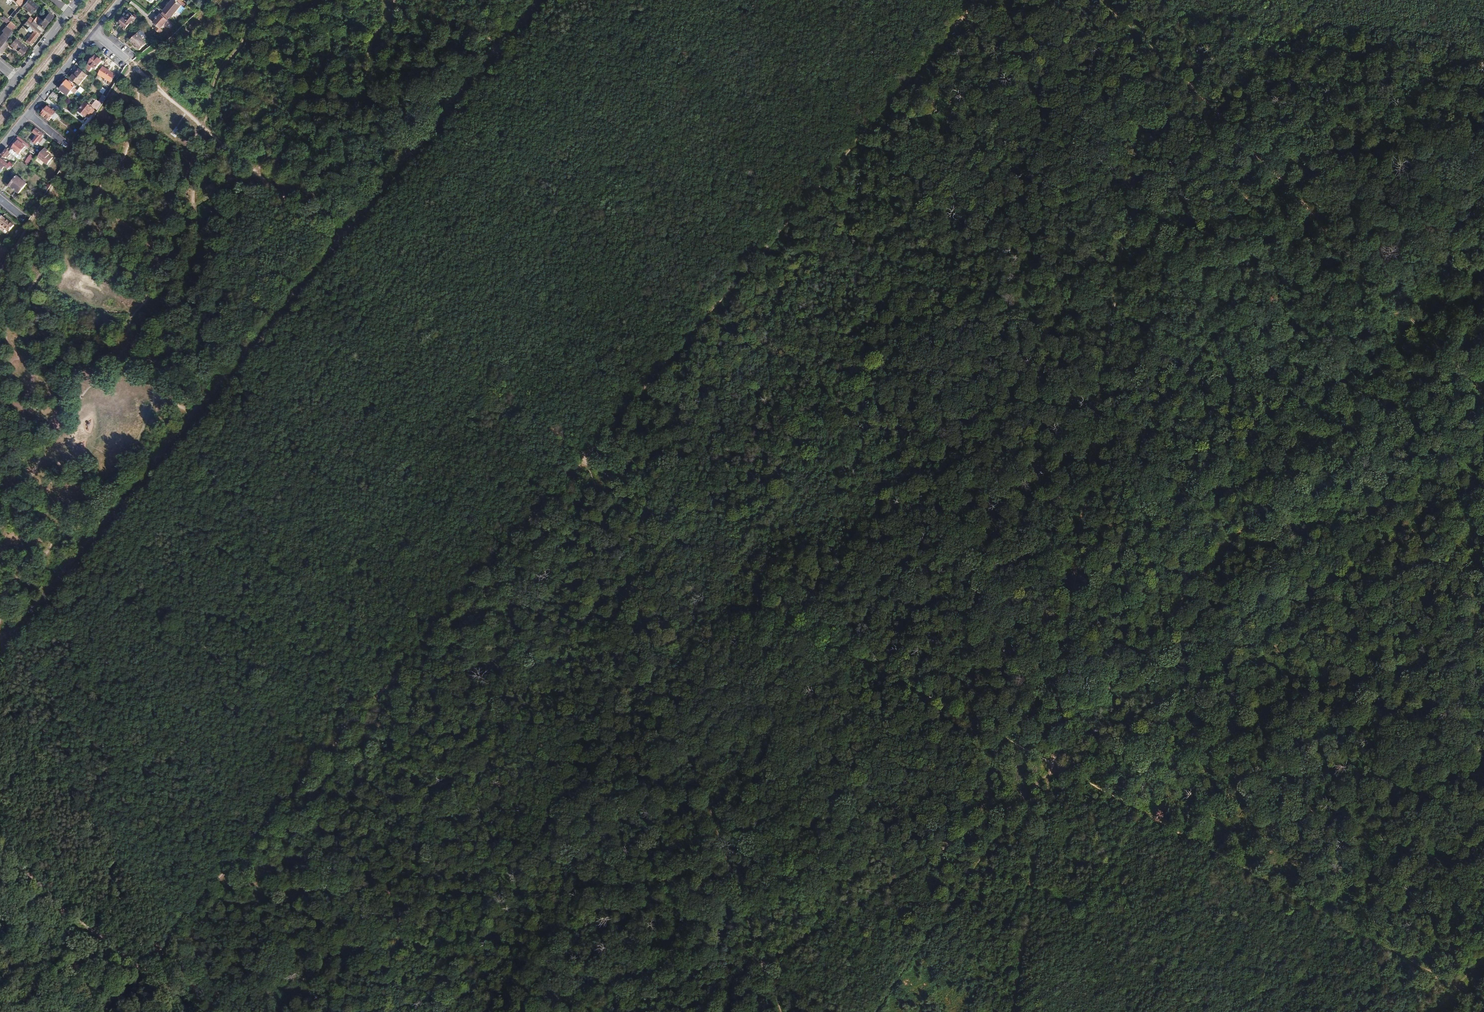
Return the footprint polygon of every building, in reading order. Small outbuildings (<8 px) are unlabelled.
[(29,0),(27,0),(22,7),(32,15),(38,7),(29,0)] [(176,1),(177,0),(172,0),(163,11),(171,18),(181,6),(176,1)] [(126,10),(117,21),(125,28),(131,21),(132,23),(136,18),(126,10)] [(43,29),(52,17),(48,13),(42,22),(36,17),(34,20),(31,24),(36,28),(38,26),(43,29)] [(156,27),(153,30),(159,34),(162,31),(160,29),(167,20),(159,14),(152,24),(156,27)] [(36,28),(31,24),(28,27),(28,28),(27,30),(30,33),(32,31),(34,33),(28,40),(31,44),(41,32),(36,28)] [(134,31),(127,39),(138,48),(144,40),(134,31)] [(6,42),(10,37),(6,34),(0,41),(0,49),(6,42)] [(16,39),(10,46),(20,54),(25,48),(19,43),(20,42),(16,39)] [(0,49),(0,52),(2,53),(9,45),(6,42),(0,49)] [(95,56),(93,59),(91,58),(89,61),(90,62),(85,69),(89,72),(92,68),(95,70),(102,62),(95,56)] [(102,68),(97,76),(110,84),(115,76),(102,68)] [(73,75),(70,79),(79,86),(87,76),(79,70),(76,74),(74,76),(73,75)] [(67,81),(63,85),(71,92),(73,93),(74,94),(77,91),(74,88),(67,81)] [(71,92),(63,85),(59,90),(61,91),(59,93),(64,98),(66,95),(67,96),(70,93),(71,92)] [(61,99),(53,92),(50,97),(57,103),(61,99)] [(98,110),(102,104),(96,99),(91,106),(98,110)] [(49,105),(41,115),(48,121),(51,118),(55,113),(58,116),(60,114),(49,105)] [(85,118),(93,109),(87,105),(83,110),(82,108),(78,112),(81,115),(81,117),(83,119),(85,118)] [(181,131),(174,127),(170,133),(177,138),(177,137),(181,131)] [(33,132),(37,135),(32,141),(36,144),(38,142),(41,138),(43,135),(36,129),(33,132)] [(28,145),(18,136),(16,137),(27,146),(28,145)] [(18,141),(11,149),(18,154),(21,150),(22,151),(24,149),(23,148),(25,146),(18,141)] [(38,158),(47,165),(53,157),(47,153),(48,151),(45,149),(38,158)] [(7,150),(2,155),(5,158),(10,152),(7,150)] [(0,158),(0,163),(4,166),(8,170),(11,167),(0,158)] [(18,176),(10,185),(19,193),(27,183),(18,176)]
